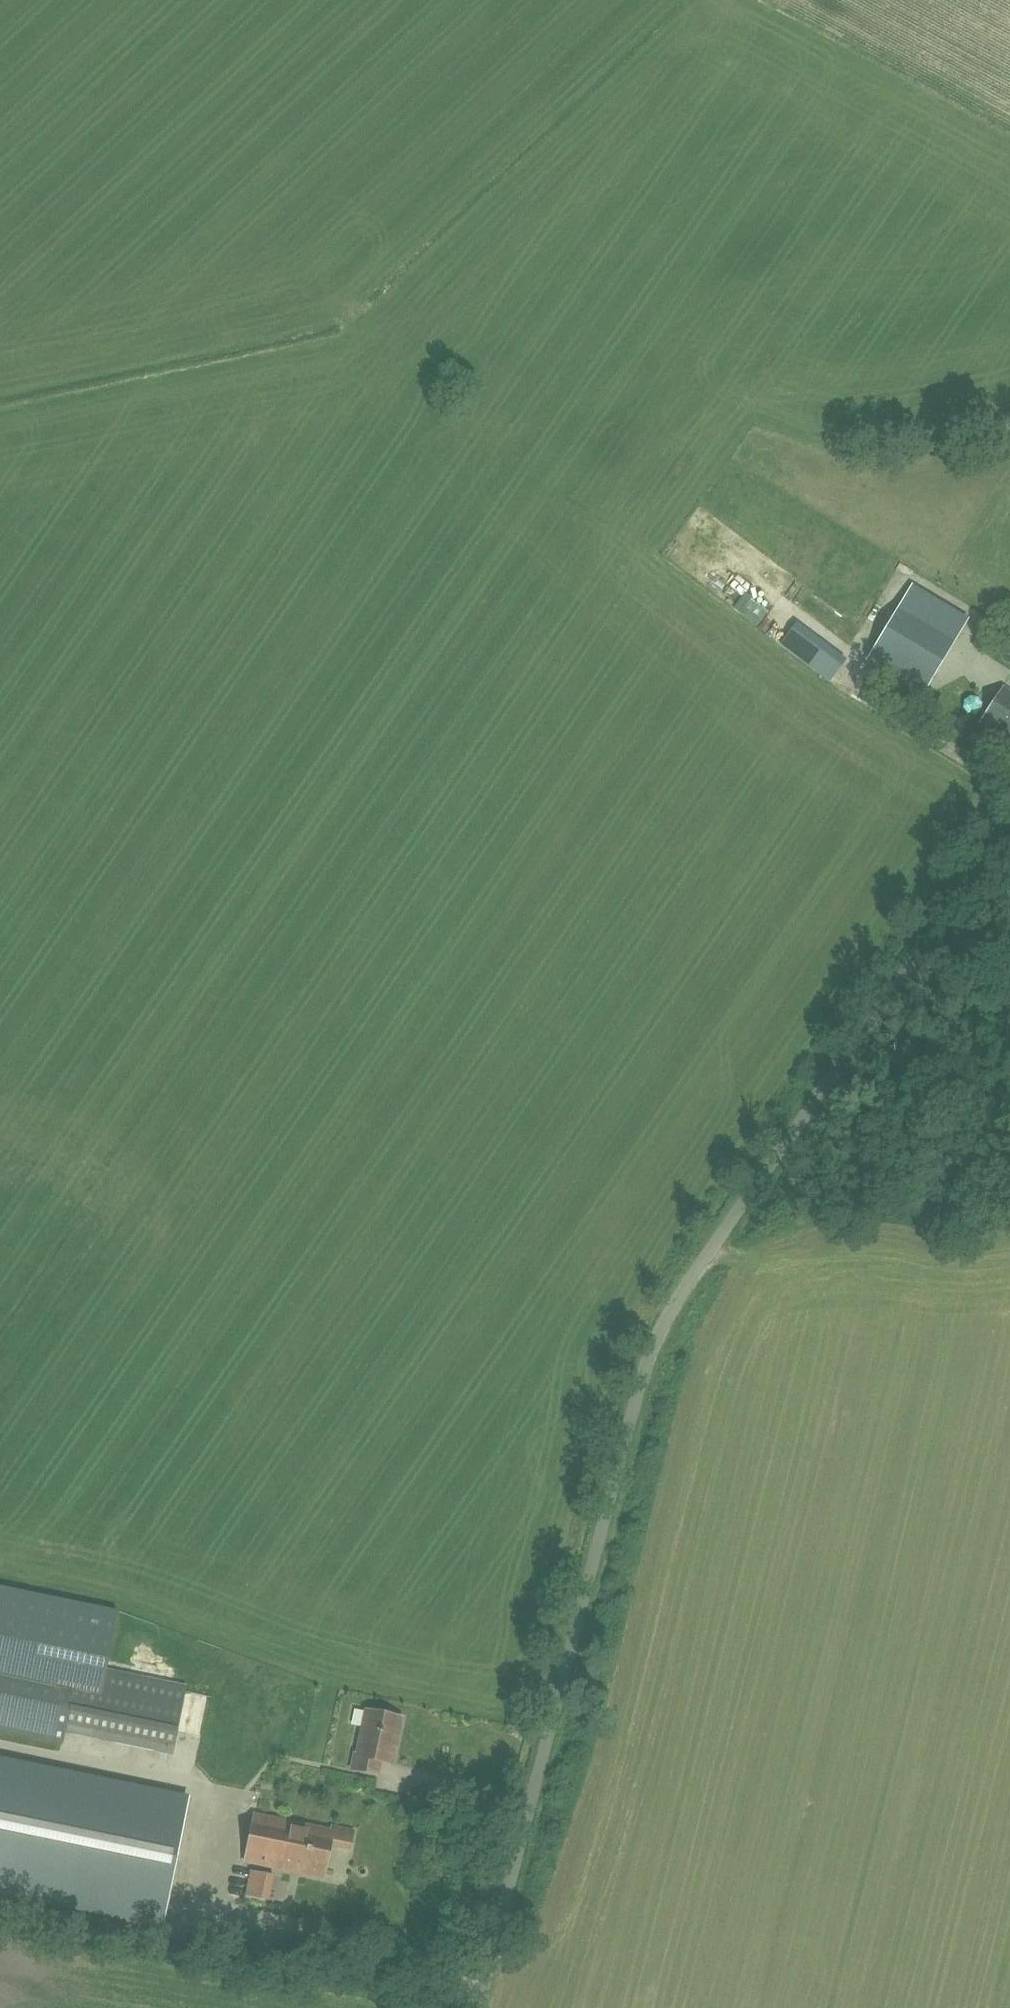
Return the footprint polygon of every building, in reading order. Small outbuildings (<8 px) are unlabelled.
[(921,691),(964,620),(909,587),(866,658),(921,691)] [(1003,688),(980,724),(1009,743),(1009,692),(1003,688)] [(0,1586),(0,1729),(61,1742),(63,1734),(170,1755),(183,1693),(104,1677),(117,1611),(0,1586)] [(354,1754),(351,1770),(361,1772),(364,1758),(388,1763),(394,1736),(397,1737),(401,1718),(365,1711),(356,1754),(354,1754)] [(71,1903),(70,1907),(161,1926),(187,1797),(0,1758),(0,1888),(71,1903)] [(349,1849),(352,1831),(331,1827),(330,1830),(254,1815),(244,1862),(322,1878),(329,1845),(349,1849)] [(268,1900),(273,1875),(249,1870),(244,1895),(268,1900)]
